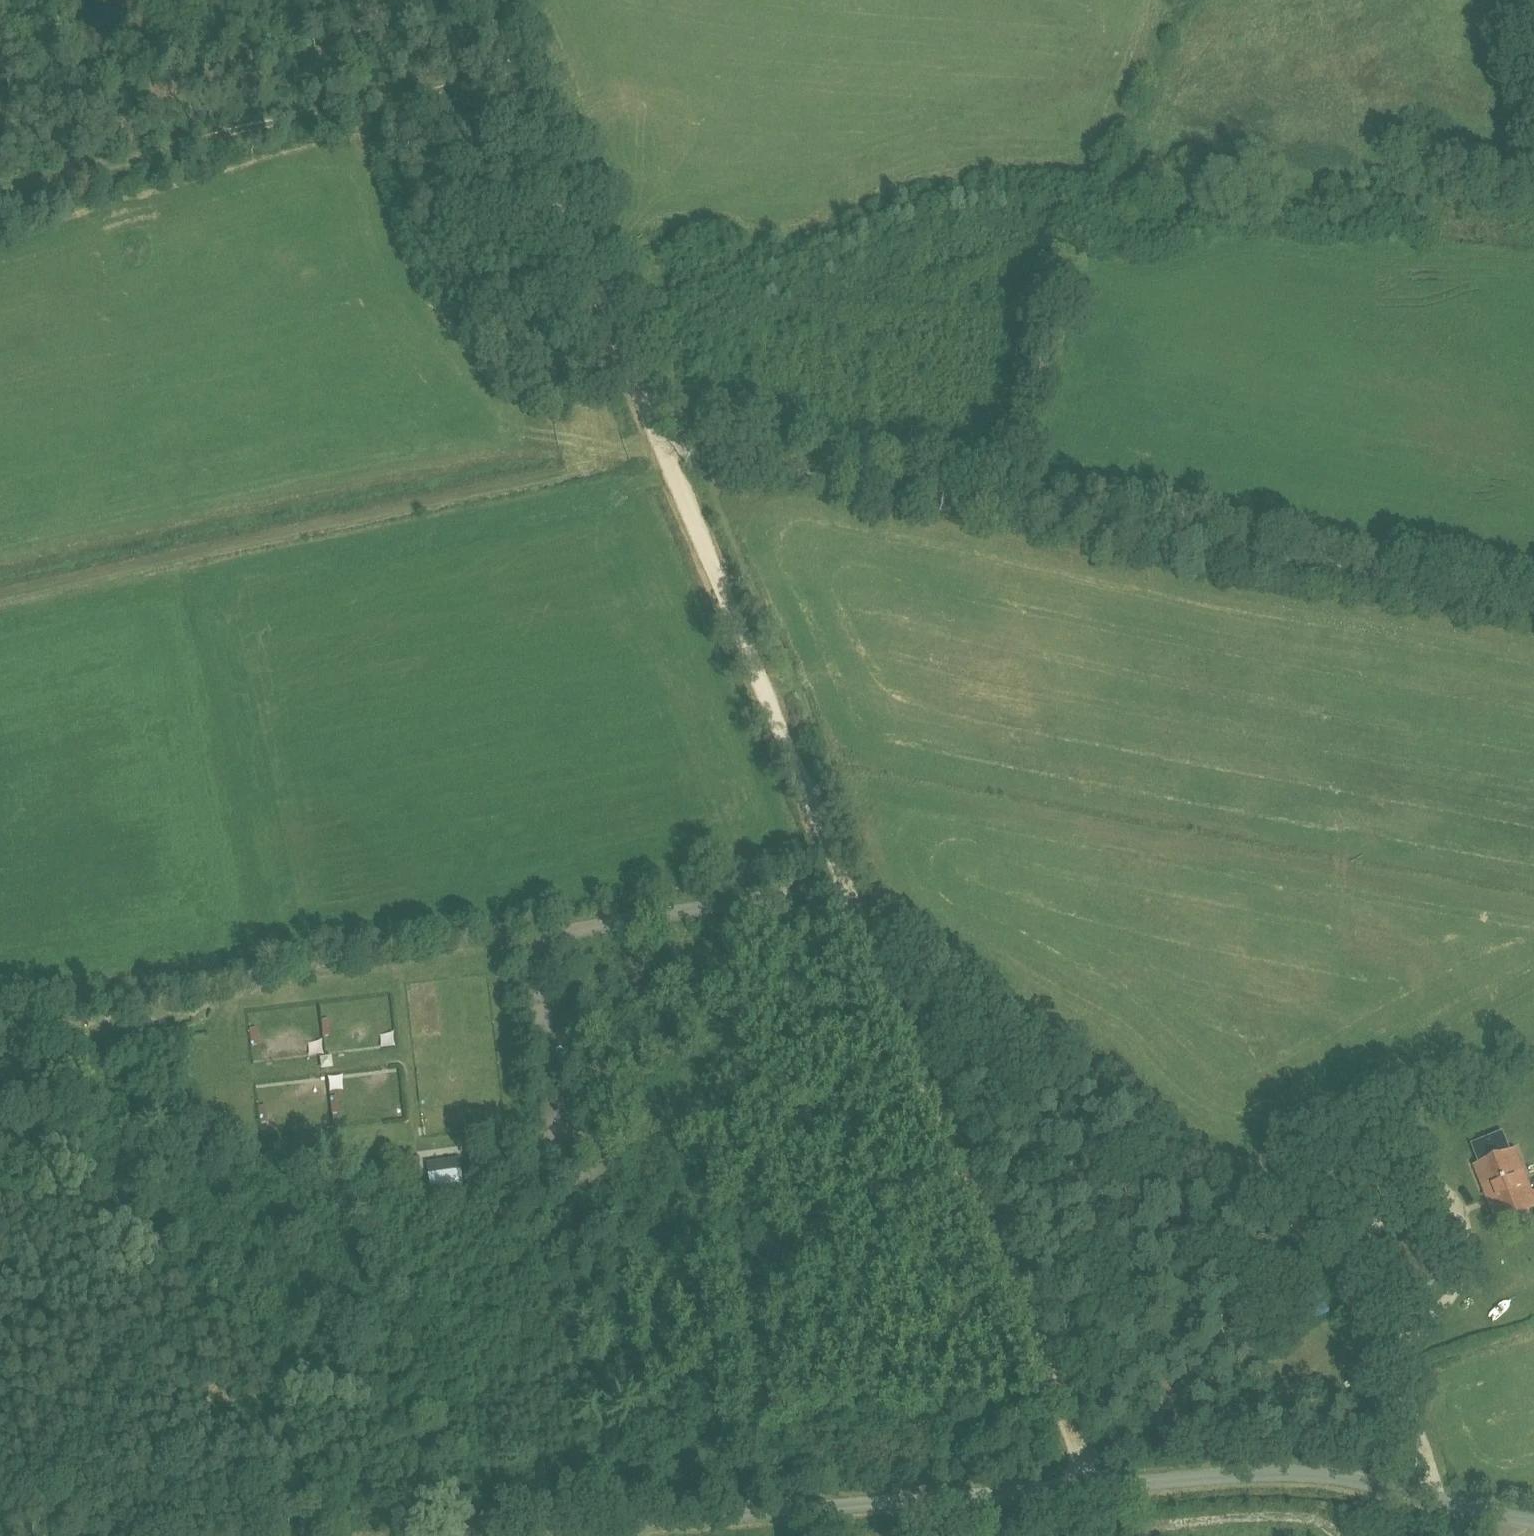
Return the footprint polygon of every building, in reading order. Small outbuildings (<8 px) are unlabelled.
[(335,1076),(343,1126),(362,1123),(361,1117),(386,1113),(384,1100),(401,1097),(396,1067),(335,1076)] [(1531,1190),(1516,1150),(1474,1166),(1496,1223),(1533,1208),(1533,1188),(1531,1190)] [(477,1169),(475,1169),(466,1170),(468,1189),(479,1188),(477,1169)] [(463,1190),(459,1170),(428,1176),(431,1195),(463,1190)] [(1370,1189),(1358,1197),(1366,1208),(1377,1199),(1370,1189)] [(1300,1313),(1306,1323),(1330,1309),(1317,1286),(1300,1295),(1308,1309),(1300,1313)]
